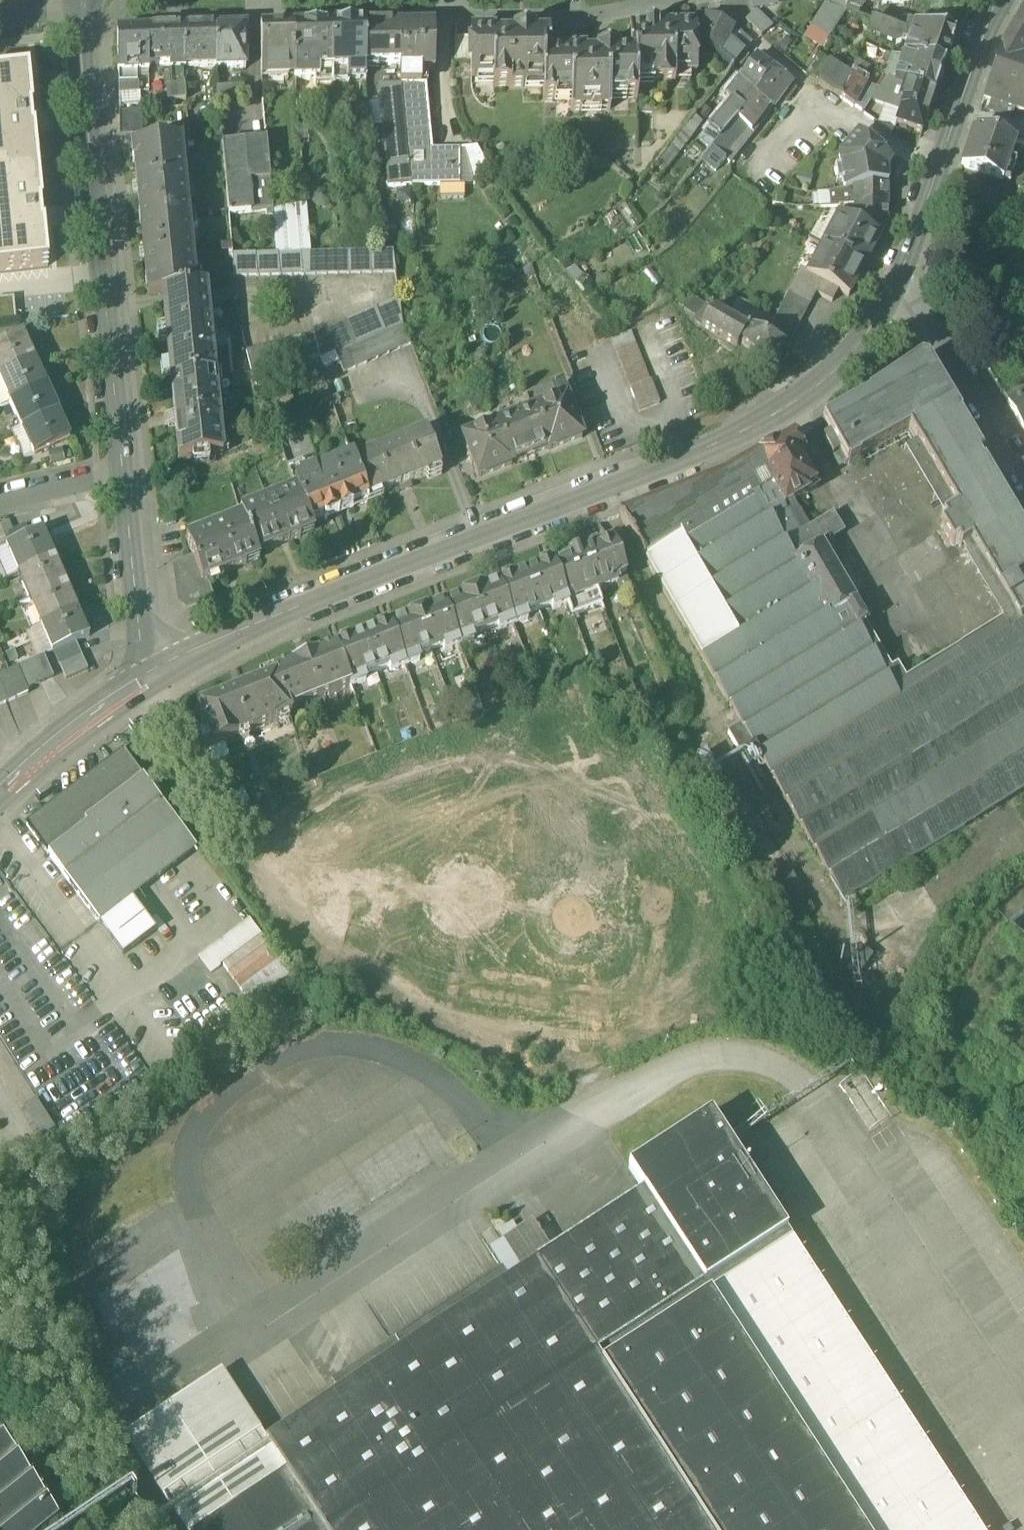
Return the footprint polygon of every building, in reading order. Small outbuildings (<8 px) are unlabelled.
[(845,0),(827,0),(827,5),(846,11),(845,0)] [(881,6),(880,0),(845,0),(846,11),(846,12),(845,13),(858,17),(864,9),(881,6)] [(813,27),(830,37),(845,13),(846,12),(846,11),(827,5),(813,27)] [(1023,91),(1023,7),(1004,42),(991,79),(1023,91)] [(746,21),(762,36),(772,28),(755,12),(746,21)] [(721,55),(735,66),(751,45),(735,29),(707,16),(698,37),(721,55)] [(630,27),(630,54),(637,54),(637,80),(651,80),(651,83),(675,83),(675,74),(696,74),(696,23),(667,23),(667,27),(659,27),(659,22),(645,22),(645,26),(630,27)] [(908,44),(905,56),(945,65),(951,47),(952,47),(955,37),(955,36),(907,26),(906,34),(897,31),(888,28),(873,22),(867,38),(896,48),(901,47),(903,42),(908,44)] [(436,25),(401,26),(402,66),(402,86),(422,86),(422,71),(436,71),(436,25)] [(316,83),(333,83),(332,26),(295,27),(296,75),(296,79),(316,78),(316,83)] [(366,79),(366,66),(365,26),(332,26),(333,83),(349,83),(349,79),(366,79)] [(366,66),(376,66),(376,26),(365,26),(366,66)] [(401,26),(376,26),(376,66),(402,66),(401,26)] [(246,27),(218,28),(218,66),(218,67),(228,67),(228,68),(246,67),(246,27)] [(262,75),(296,75),(295,27),(261,27),(262,75)] [(822,49),(830,37),(813,27),(806,39),(822,49)] [(171,62),(171,68),(185,68),(185,63),(185,28),(149,29),(149,63),(171,62)] [(195,66),(218,66),(218,28),(185,28),(185,63),(195,59),(195,66)] [(149,68),(149,63),(149,29),(119,29),(119,68),(138,68),(149,68)] [(637,100),(637,80),(637,54),(630,54),(618,54),(618,49),(597,50),(597,54),(586,55),(586,50),(563,50),(563,55),(550,55),(550,34),(535,35),(535,30),(514,30),(514,36),(506,36),(506,30),(471,31),(471,80),(493,80),(493,88),(527,88),(527,85),(543,85),(543,101),(556,101),(556,98),(570,98),(570,112),(582,112),(582,109),(598,109),(598,112),(610,112),(610,98),(624,98),(624,100),(637,100)] [(884,76),(888,78),(895,80),(904,56),(892,54),(884,76)] [(757,56),(739,78),(757,91),(774,69),(757,56)] [(904,56),(895,80),(906,84),(935,96),(945,65),(905,56),(904,56)] [(816,81),(840,97),(849,80),(827,65),(816,81)] [(119,68),(120,93),(139,91),(138,68),(119,68)] [(185,88),(185,68),(171,68),(171,76),(166,76),(168,101),(186,99),(185,88)] [(755,94),(756,95),(762,100),(762,99),(772,107),(782,95),(790,83),(791,82),(774,69),(757,91),(755,94)] [(0,73),(0,269),(49,264),(45,224),(43,224),(41,206),(43,205),(35,129),(33,129),(31,110),(33,110),(29,71),(0,73)] [(842,98),(853,106),(867,81),(852,73),(849,80),(840,97),(842,98)] [(727,94),(734,100),(745,109),(756,95),(755,94),(757,91),(739,78),(727,94)] [(884,104),(901,110),(904,101),(901,100),(906,84),(895,80),(888,78),(880,89),(873,100),(884,104)] [(992,99),(1016,108),(1023,111),(1023,91),(991,79),(985,97),(992,99)] [(880,89),(867,81),(853,106),(863,113),(873,100),(880,89)] [(246,83),(219,83),(220,104),(246,103),(246,83)] [(796,87),(790,83),(782,95),(787,99),(796,87)] [(935,96),(906,84),(901,100),(904,101),(901,110),(896,124),(922,133),(935,96)] [(402,86),(411,186),(441,185),(460,185),(459,149),(433,150),(427,85),(422,86),(402,86)] [(384,124),(390,186),(411,186),(402,86),(381,86),(382,102),(384,124)] [(139,103),(139,91),(120,93),(120,104),(139,103)] [(452,124),(450,95),(435,96),(436,125),(452,124)] [(753,131),(772,107),(762,99),(762,100),(756,95),(745,109),(737,120),(713,148),(721,154),(738,133),(739,135),(747,126),(753,131)] [(1012,118),(1016,108),(992,99),(988,110),(1012,118)] [(737,120),(745,109),(734,100),(710,128),(711,129),(701,140),(712,149),(713,148),(737,120)] [(368,103),(370,126),(384,124),(382,102),(368,103)] [(901,110),(884,104),(879,121),(896,126),(896,124),(901,110)] [(121,110),(119,133),(143,131),(143,108),(121,110)] [(683,131),(691,137),(702,122),(695,117),(683,131)] [(962,165),(1003,180),(1016,142),(975,127),(962,165)] [(671,147),(679,154),(691,137),(683,131),(671,147)] [(840,155),(845,189),(888,182),(889,182),(887,168),(893,161),(859,132),(840,155)] [(223,142),(224,148),(267,144),(267,138),(223,142)] [(149,292),(162,291),(197,288),(182,141),(132,146),(133,162),(136,161),(149,292)] [(267,209),(267,215),(274,214),(273,206),(267,144),(224,148),(230,213),(267,209)] [(665,173),(679,154),(671,147),(657,166),(665,173)] [(465,149),(475,183),(491,174),(476,148),(465,149)] [(706,156),(719,166),(725,158),(721,154),(713,148),(712,149),(710,151),(706,156)] [(459,149),(460,185),(466,184),(475,183),(465,149),(459,149)] [(814,174),(799,170),(795,184),(811,188),(814,174)] [(888,202),(888,182),(845,189),(829,192),(830,202),(855,199),(855,204),(888,202)] [(460,185),(441,185),(441,199),(466,198),(466,184),(460,185)] [(888,224),(888,202),(855,204),(839,205),(839,214),(853,221),(881,236),(888,224)] [(274,214),(277,252),(301,252),(310,251),(306,203),(273,206),(274,214)] [(822,242),(837,213),(832,210),(823,226),(818,223),(811,236),(822,242)] [(866,265),(881,236),(853,221),(839,214),(837,213),(822,242),(824,243),(866,265)] [(850,295),(866,265),(824,243),(814,261),(819,264),(813,275),(826,282),(836,287),(850,295)] [(310,251),(301,252),(304,274),(396,274),(393,250),(310,251)] [(234,275),(304,274),(301,252),(277,252),(233,253),(234,275)] [(814,261),(808,272),(813,275),(819,264),(814,261)] [(816,291),(820,293),(826,282),(813,275),(808,272),(801,269),(795,280),(816,291)] [(565,276),(585,297),(593,291),(575,271),(565,276)] [(805,312),(816,291),(795,280),(784,301),(805,312)] [(836,287),(826,282),(820,293),(830,299),(836,287)] [(206,287),(197,288),(162,291),(164,303),(208,299),(206,287)] [(0,295),(0,320),(17,318),(14,294),(0,295)] [(695,320),(702,325),(711,309),(687,295),(686,298),(683,296),(677,302),(684,308),(697,316),(695,320)] [(738,297),(728,319),(741,327),(750,307),(751,303),(738,297)] [(322,357),(335,351),(403,324),(400,298),(315,332),(322,357)] [(215,371),(208,299),(164,303),(171,375),(179,459),(223,454),(215,371)] [(783,345),(786,347),(805,312),(784,301),(774,319),(765,337),(783,345)] [(750,307),(741,327),(744,328),(749,330),(765,337),(774,319),(750,307)] [(738,345),(741,341),(740,341),(749,330),(744,328),(741,327),(728,319),(711,309),(702,325),(736,345),(738,345)] [(411,344),(403,324),(335,351),(343,371),(411,344)] [(35,357),(23,330),(0,341),(0,373),(35,357)] [(765,337),(749,330),(740,341),(741,341),(770,363),(783,345),(765,337)] [(612,338),(640,409),(660,401),(651,379),(650,379),(631,331),(612,338)] [(318,358),(322,357),(315,332),(246,349),(253,375),(318,358)] [(35,357),(0,373),(0,378),(10,400),(47,383),(35,357)] [(962,659),(1023,769),(1023,522),(989,463),(988,464),(960,416),(961,416),(931,364),(916,361),(869,393),(869,394),(824,419),(831,433),(824,436),(833,454),(840,450),(848,464),(849,463),(850,464),(861,459),(860,457),(910,430),(917,443),(918,443),(956,509),(942,517),(944,522),(942,524),(941,526),(952,545),(955,546),(957,545),(961,548),(974,541),(1023,624),(962,659)] [(0,378),(0,404),(0,405),(10,400),(0,378)] [(59,409),(47,383),(10,400),(22,426),(59,409)] [(557,395),(558,400),(566,397),(562,386),(553,389),(555,394),(557,395)] [(567,397),(566,397),(558,400),(533,410),(497,424),(463,437),(468,449),(467,450),(473,465),(474,465),(479,478),(513,465),(512,463),(549,449),(549,451),(583,438),(578,425),(579,424),(573,409),(572,409),(567,397)] [(1023,428),(1023,397),(1010,405),(1023,428)] [(71,436),(59,409),(22,426),(34,452),(71,436)] [(24,457),(34,452),(22,426),(12,431),(24,457)] [(426,432),(353,461),(367,500),(441,470),(426,432)] [(1023,788),(1023,769),(962,659),(909,690),(902,678),(892,684),(858,624),(866,619),(835,566),(823,544),(821,545),(818,546),(817,543),(808,528),(798,510),(799,509),(793,501),(817,487),(800,456),(804,454),(794,435),(724,474),(620,514),(844,894),(1023,788)] [(51,463),(65,461),(62,446),(49,449),(51,463)] [(368,502),(367,500),(353,461),(323,473),(339,514),(368,502)] [(325,519),(339,514),(323,473),(301,481),(295,466),(289,468),(297,490),(310,521),(324,516),(325,519)] [(312,527),(310,521),(297,490),(241,512),(243,517),(258,555),(301,538),(298,532),(312,527)] [(829,530),(840,523),(834,512),(808,528),(817,543),(821,540),(821,535),(829,530)] [(244,560),(258,555),(243,517),(186,539),(195,561),(203,582),(204,581),(246,565),(244,560)] [(4,533),(9,544),(31,534),(26,523),(4,533)] [(829,530),(833,536),(834,538),(846,531),(840,523),(829,530)] [(298,532),(301,538),(314,533),(312,527),(298,532)] [(7,545),(18,571),(55,556),(43,529),(31,534),(9,544),(7,545)] [(833,536),(829,530),(821,535),(821,540),(817,543),(818,546),(821,545),(820,544),(833,536)] [(823,544),(835,566),(847,559),(834,538),(833,536),(820,544),(821,545),(823,544)] [(595,545),(582,550),(598,592),(617,585),(615,579),(626,575),(613,541),(597,548),(595,545)] [(18,571),(7,545),(0,547),(0,561),(7,576),(18,571)] [(574,601),(598,592),(582,550),(568,555),(569,558),(553,564),(566,597),(572,595),(574,601)] [(244,560),(246,565),(260,560),(258,555),(244,560)] [(18,571),(30,598),(66,582),(55,556),(18,571)] [(182,600),(188,605),(209,596),(204,581),(203,582),(195,561),(177,568),(182,600)] [(570,607),(566,597),(553,564),(526,575),(540,613),(549,609),(551,614),(554,613),(570,607)] [(527,618),(540,613),(526,575),(498,585),(515,628),(529,623),(527,618)] [(30,598),(41,624),(78,608),(66,582),(30,598)] [(498,634),(515,628),(498,585),(471,595),(486,633),(497,629),(498,634)] [(566,597),(570,607),(573,616),(603,605),(598,592),(574,601),(572,595),(566,597)] [(474,638),(486,633),(471,595),(444,606),(460,649),(476,643),(474,638)] [(447,654),(460,649),(444,606),(417,616),(431,654),(445,649),(447,654)] [(90,635),(78,608),(41,624),(53,651),(54,650),(76,641),(90,635)] [(420,658),(431,654),(417,616),(390,626),(406,668),(422,662),(420,658)] [(37,658),(44,655),(53,651),(41,624),(25,631),(37,658)] [(391,674),(406,668),(390,626),(363,637),(377,674),(389,670),(391,674)] [(365,679),(377,674),(363,637),(336,647),(351,686),(351,688),(366,682),(365,679)] [(54,650),(60,663),(82,654),(76,641),(54,650)] [(290,710),(351,686),(336,647),(273,671),(275,677),(290,710)] [(88,668),(82,654),(60,663),(66,678),(88,668)] [(17,666),(26,688),(54,676),(44,655),(37,658),(17,666)] [(0,674),(0,686),(7,702),(29,693),(26,688),(17,666),(10,670),(0,674)] [(292,716),(290,710),(275,677),(197,706),(213,746),(225,741),(292,716)] [(231,754),(225,741),(213,746),(205,751),(213,763),(231,754)] [(49,852),(100,921),(133,897),(197,849),(125,752),(124,752),(28,823),(49,852)] [(133,897),(100,921),(124,953),(156,929),(133,897)] [(201,959),(212,973),(221,966),(219,963),(260,932),(251,920),(200,957),(201,959)] [(297,984),(263,936),(223,964),(257,1012),(297,984)] [(861,1074),(838,1088),(869,1135),(892,1121),(861,1074)] [(629,1169),(644,1193),(726,1140),(711,1116),(629,1169)] [(786,1233),(726,1140),(644,1193),(644,1194),(704,1286),(786,1233)] [(596,1356),(704,1286),(644,1194),(552,1253),(539,1262),(536,1263),(595,1355),(596,1356)] [(532,1222),(519,1230),(539,1262),(552,1253),(532,1222)] [(536,1263),(539,1262),(519,1230),(503,1240),(523,1272),(536,1263)] [(786,1233),(704,1286),(596,1356),(709,1529),(979,1529),(786,1233)] [(508,1282),(523,1272),(503,1240),(488,1250),(508,1282)] [(266,1439),(286,1470),(326,1529),(595,1355),(536,1263),(523,1272),(508,1282),(402,1351),(267,1439),(266,1439)] [(595,1355),(326,1529),(286,1470),(194,1529),(709,1529),(596,1356),(595,1355)] [(286,1470),(266,1439),(267,1439),(221,1369),(124,1432),(187,1529),(194,1529),(286,1470)] [(59,1521),(15,1456),(0,1436),(0,1529),(47,1529),(59,1521)]
